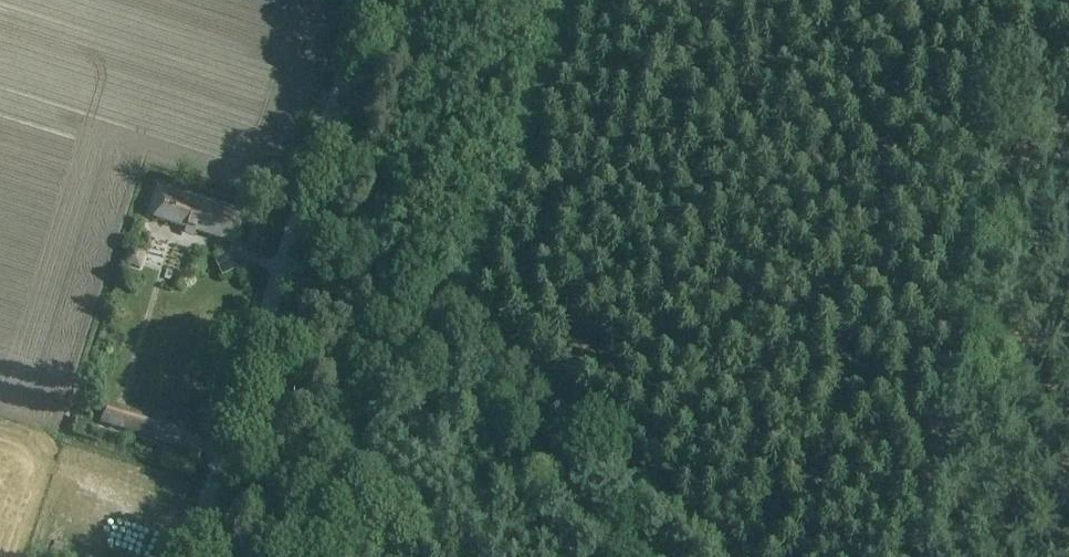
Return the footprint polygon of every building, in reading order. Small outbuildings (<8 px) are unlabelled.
[(159,190),(150,219),(234,246),(243,217),(159,190)] [(178,273),(173,287),(182,290),(187,276),(178,273)] [(99,425),(130,434),(136,413),(105,404),(99,425)]
